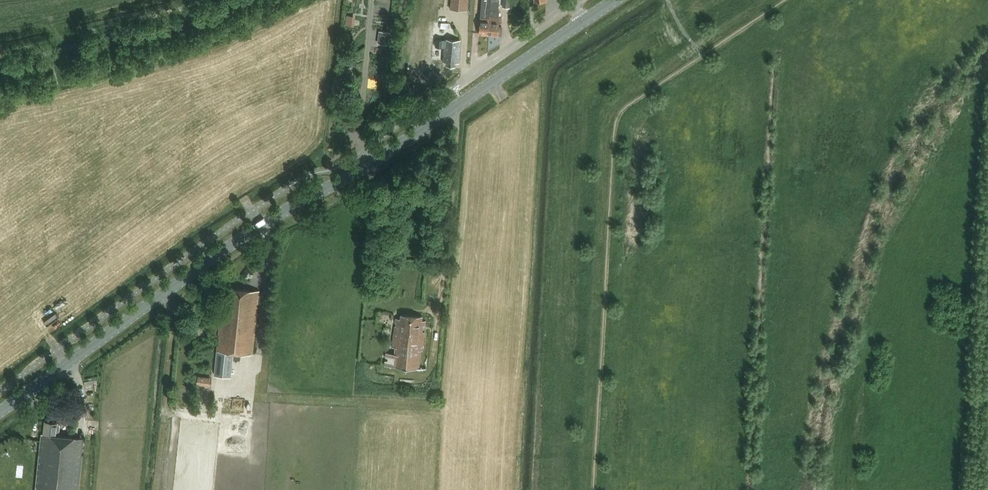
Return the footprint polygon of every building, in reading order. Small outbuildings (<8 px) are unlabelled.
[(467,0),(451,0),(451,10),(467,11),(467,0)] [(480,34),(489,35),(491,3),(492,1),(492,0),(483,0),(483,2),(480,34)] [(489,35),(499,36),(499,35),(502,36),(503,27),(500,27),(501,18),(500,18),(500,10),(499,10),(500,2),(498,2),(498,0),(492,0),(492,1),(491,3),(489,35)] [(390,32),(379,31),(377,43),(389,45),(390,32)] [(435,47),(445,48),(444,62),(447,62),(447,65),(456,66),(456,63),(460,63),(461,40),(445,39),(445,40),(436,39),(435,47)] [(252,354),(259,290),(231,287),(230,300),(225,299),(224,307),(222,306),(215,374),(230,375),(233,352),(252,354)] [(421,367),(424,320),(421,320),(422,315),(400,314),(399,318),(394,317),(391,353),(385,352),(384,364),(421,367)] [(83,438),(59,435),(60,425),(57,425),(58,422),(45,421),(44,434),(42,434),(36,489),(78,489),(83,438)]
